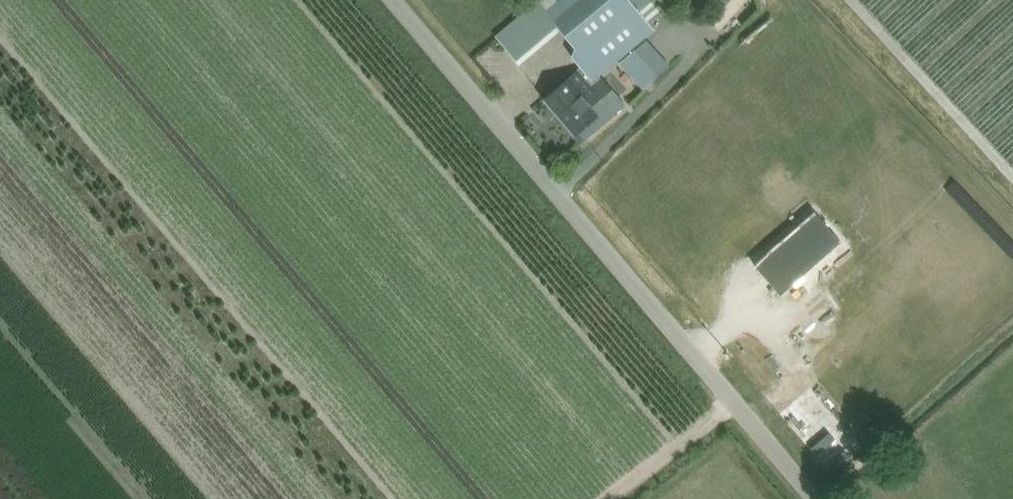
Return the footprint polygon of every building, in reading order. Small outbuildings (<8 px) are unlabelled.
[(599,73),(652,28),(646,21),(658,11),(649,0),(537,0),(511,22),(496,35),(519,63),(561,29),(565,33),(576,46),(572,55),(581,66),(592,79),(599,73)] [(634,48),(619,61),(624,66),(633,77),(643,88),(658,74),(634,48)] [(618,95),(603,77),(602,77),(592,84),(579,68),(544,97),(574,133),(618,95)] [(963,70),(941,68),(939,79),(961,82),(963,70)] [(814,210),(754,263),(780,293),(841,240),(814,210)]
